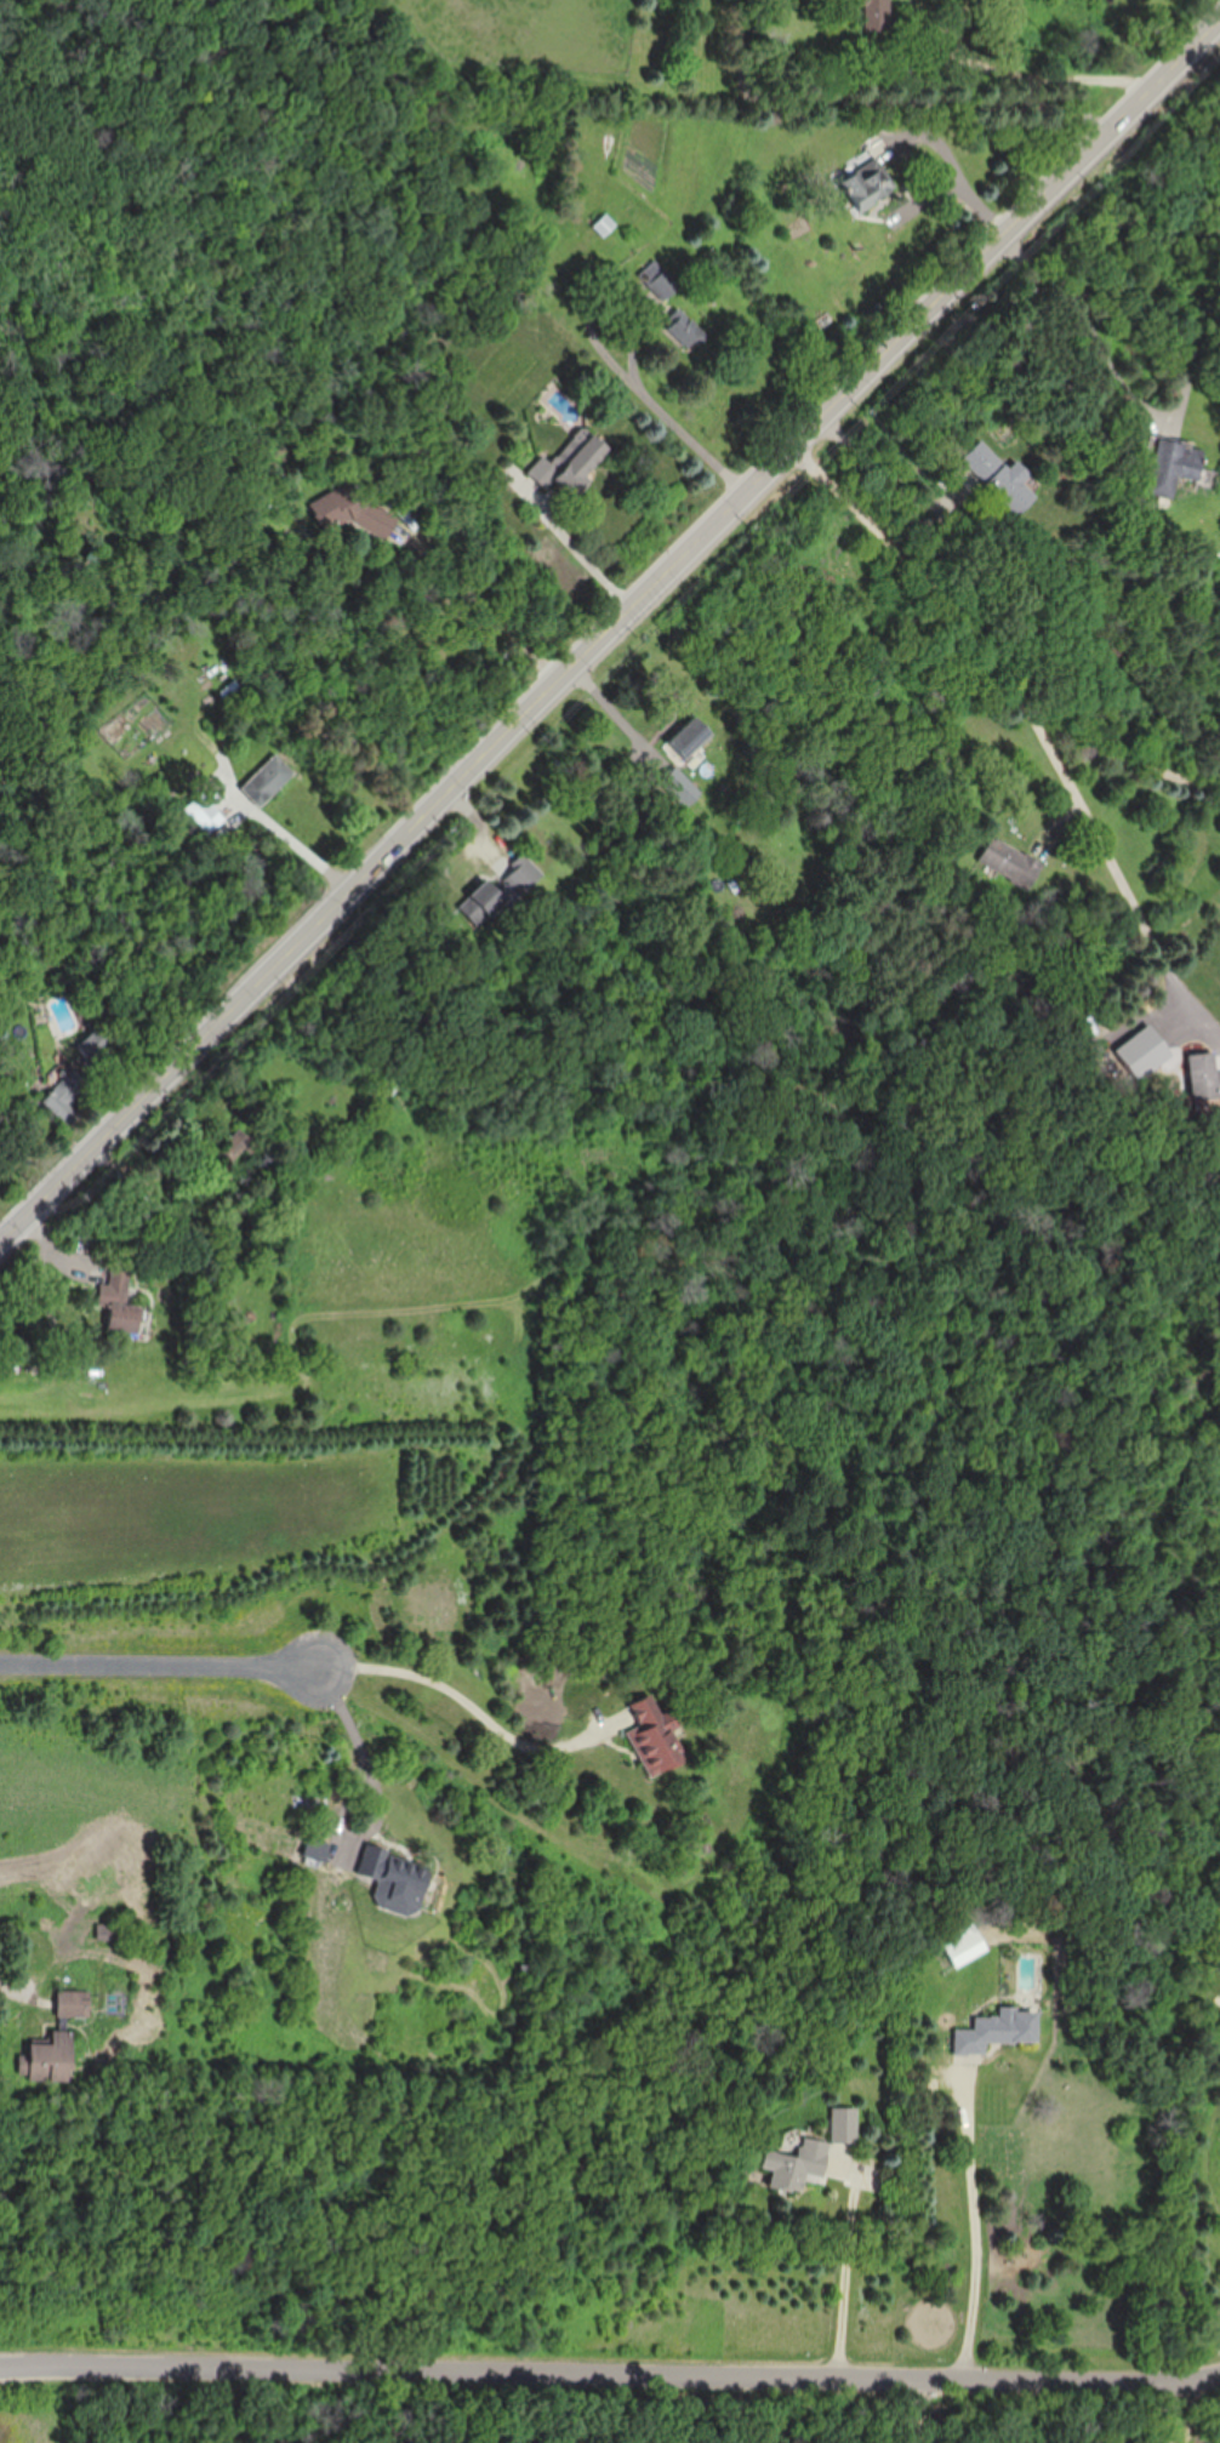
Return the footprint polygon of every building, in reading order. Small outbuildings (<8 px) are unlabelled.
[(862,32),(889,32),(889,0),(862,0),(862,32)] [(861,212),(896,188),(870,149),(835,173),(861,212)] [(616,225),(606,215),(593,227),(603,237),(616,225)] [(610,449),(581,427),(555,461),(540,450),(524,471),(547,488),(552,482),(572,498),(610,449)] [(1206,446),(1160,438),(1154,474),(1201,481),(1206,446)] [(1015,517),(1037,497),(1024,483),(1031,476),(1017,461),(1008,469),(982,441),(962,460),(1015,517)] [(384,541),(398,516),(343,483),(328,508),(384,541)] [(667,744),(684,762),(711,736),(693,717),(667,744)] [(292,775),(273,756),(240,789),(259,808),(292,775)] [(705,795),(690,780),(675,796),(689,810),(705,795)] [(205,835),(224,821),(202,793),(184,808),(205,835)] [(977,861),(1027,891),(1043,865),(993,835),(977,861)] [(488,884),(485,880),(455,909),(477,932),(540,873),(521,852),(488,884)] [(92,1064),(107,1050),(93,1034),(77,1048),(92,1064)] [(1190,1100),(1219,1098),(1219,1071),(1217,1071),(1215,1054),(1187,1056),(1190,1100)] [(68,1103),(88,1083),(72,1067),(39,1101),(66,1127),(79,1114),(68,1103)] [(215,1171),(238,1183),(258,1144),(235,1133),(215,1171)] [(137,1334),(140,1306),(126,1305),(130,1271),(107,1268),(100,1330),(137,1334)] [(629,1732),(650,1778),(677,1765),(667,1744),(664,1745),(641,1697),(629,1703),(641,1726),(629,1732)] [(307,1854),(327,1859),(332,1843),(311,1837),(307,1854)] [(360,1874),(380,1880),(373,1904),(417,1917),(432,1866),(368,1847),(360,1874)] [(939,1941),(954,1968),(987,1950),(972,1923),(939,1941)] [(90,1990),(58,1990),(58,2017),(90,2017),(90,1990)] [(954,2029),(953,2054),(985,2055),(985,2042),(1038,2043),(1038,2010),(999,2009),(999,2017),(974,2017),(974,2029),(954,2029)] [(71,2080),(72,2031),(52,2030),(52,2043),(30,2042),(29,2079),(71,2080)] [(831,2117),(831,2142),(856,2142),(856,2117),(831,2117)] [(802,2193),(804,2174),(823,2177),(829,2142),(802,2138),(799,2157),(761,2151),(759,2170),(772,2172),(770,2188),(802,2193)]
